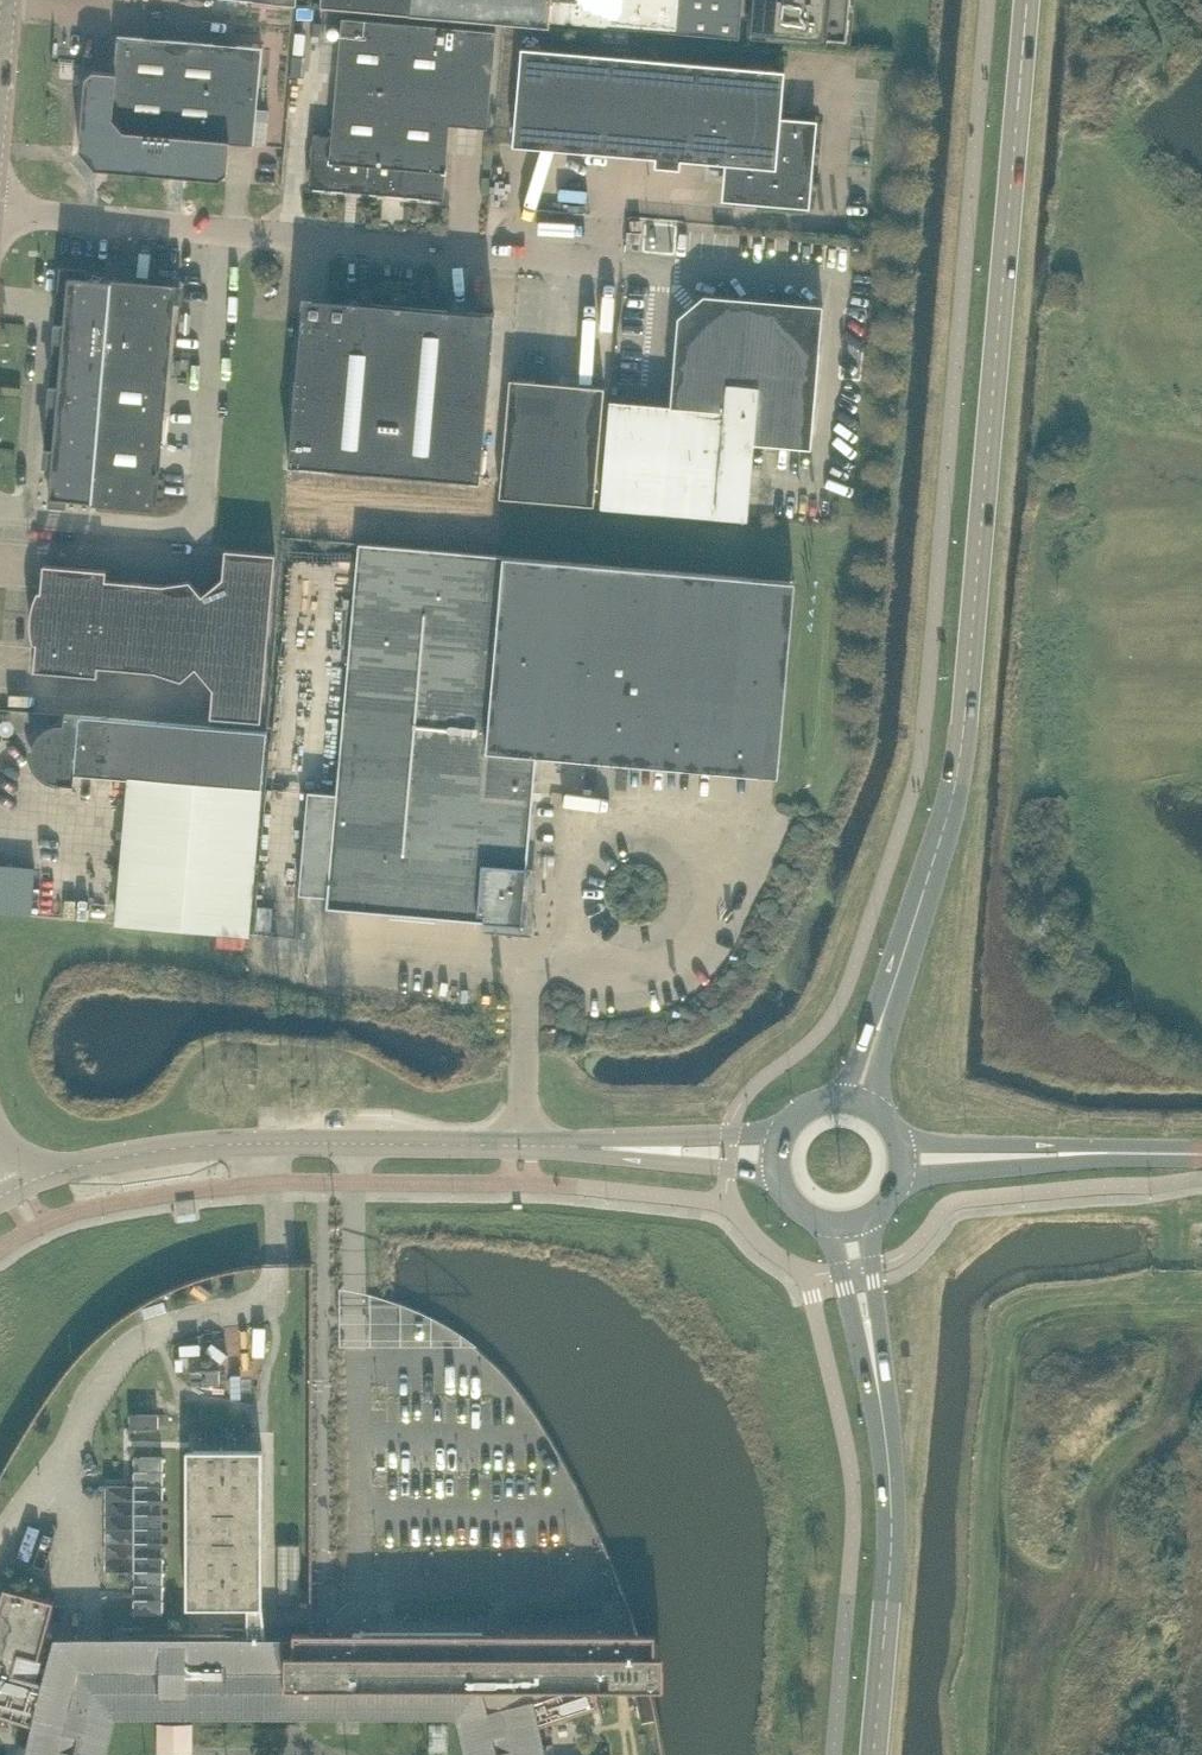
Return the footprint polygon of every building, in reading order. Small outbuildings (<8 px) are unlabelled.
[(413,0),(323,0),(322,8),(412,16),(413,0)] [(552,0),(413,0),(412,16),(550,28),(550,20),(552,0)] [(643,0),(552,0),(550,20),(641,28),(643,0)] [(641,28),(740,37),(743,0),(643,0),(641,28)] [(752,30),(848,38),(851,0),(754,0),(752,30)] [(489,126),(497,30),(344,16),(333,134),(314,133),(309,186),(347,189),(347,198),(347,199),(347,200),(348,201),(349,202),(351,203),(352,203),(353,203),(355,203),(356,202),(357,201),(358,200),(358,199),(359,190),(444,198),(451,123),(489,126)] [(255,143),(263,47),(119,34),(116,72),(94,70),(87,76),(80,149),(97,168),(173,175),(185,176),(221,179),(229,172),(231,141),(255,143)] [(785,70),(546,49),(523,47),(514,144),(728,162),(726,186),(738,187),(737,199),(810,205),(817,120),(781,118),(785,70)] [(64,338),(61,370),(167,379),(174,300),(180,301),(181,287),(175,287),(175,285),(85,277),(85,271),(72,270),(71,276),(69,275),(65,324),(59,324),(58,337),(64,338)] [(812,447),(824,305),(705,294),(679,316),(671,406),(611,400),(602,505),(748,518),(755,442),(812,447)] [(495,312),(436,307),(351,300),(349,323),(302,319),(289,463),(481,480),(495,312)] [(58,400),(58,401),(164,411),(167,379),(61,370),(59,387),(54,386),(52,400),(58,400)] [(605,386),(534,380),(511,378),(500,496),(595,504),(605,386)] [(53,463),(50,496),(52,496),(52,502),(65,503),(66,498),(156,505),(164,411),(58,401),(54,449),(48,449),(47,462),(53,463)] [(496,551),(355,537),(336,792),(309,789),(300,892),(328,895),(327,906),(486,920),(486,919),(523,922),(534,800),(484,796),(502,552),(496,551)] [(272,602),(276,552),(226,548),(224,576),(244,600),(272,602)] [(779,775),(796,580),(502,552),(484,796),(534,800),(538,753),(779,775)] [(103,622),(107,578),(107,569),(44,563),(40,615),(37,615),(37,616),(103,622)] [(272,602),(244,600),(224,576),(203,594),(215,608),(213,631),(269,636),(272,602)] [(160,627),(163,583),(107,578),(103,622),(160,627)] [(215,608),(203,594),(191,579),(163,583),(160,627),(213,631),(215,608)] [(98,675),(99,665),(103,622),(37,616),(37,617),(40,617),(35,669),(98,675)] [(156,670),(160,627),(103,622),(99,665),(156,670)] [(211,654),(213,631),(160,627),(156,670),(182,679),(197,666),(211,654)] [(266,670),(269,636),(213,631),(211,654),(197,666),(214,687),(238,667),(266,670)] [(262,720),(266,670),(238,667),(214,687),(212,715),(262,720)] [(268,730),(66,712),(65,722),(60,722),(55,723),(50,724),(45,727),(41,730),(38,734),(36,737),(36,739),(34,742),(34,743),(33,746),(33,749),(33,753),(33,757),(34,761),(36,765),(38,769),(41,772),(44,775),(47,777),(50,779),(53,780),(57,781),(61,781),(75,782),(76,772),(130,777),(121,883),(117,921),(250,932),(268,730)] [(259,1081),(260,1065),(242,1064),(241,1080),(259,1081)] [(484,1630),(483,1630),(294,1630),(294,1636),(266,1636),(264,1606),(263,1449),(187,1449),(187,1606),(249,1605),(248,1636),(54,1636),(41,1678),(14,1671),(19,1651),(38,1657),(54,1598),(4,1585),(0,1599),(0,1712),(31,1721),(26,1742),(24,1753),(24,1754),(107,1754),(115,1714),(457,1714),(465,1754),(548,1754),(548,1753),(546,1742),(541,1722),(600,1702),(596,1687),(653,1687),(648,1670),(645,1661),(643,1653),(637,1636),(484,1636),(484,1630)] [(194,1750),(194,1722),(159,1722),(158,1750),(194,1750)]
